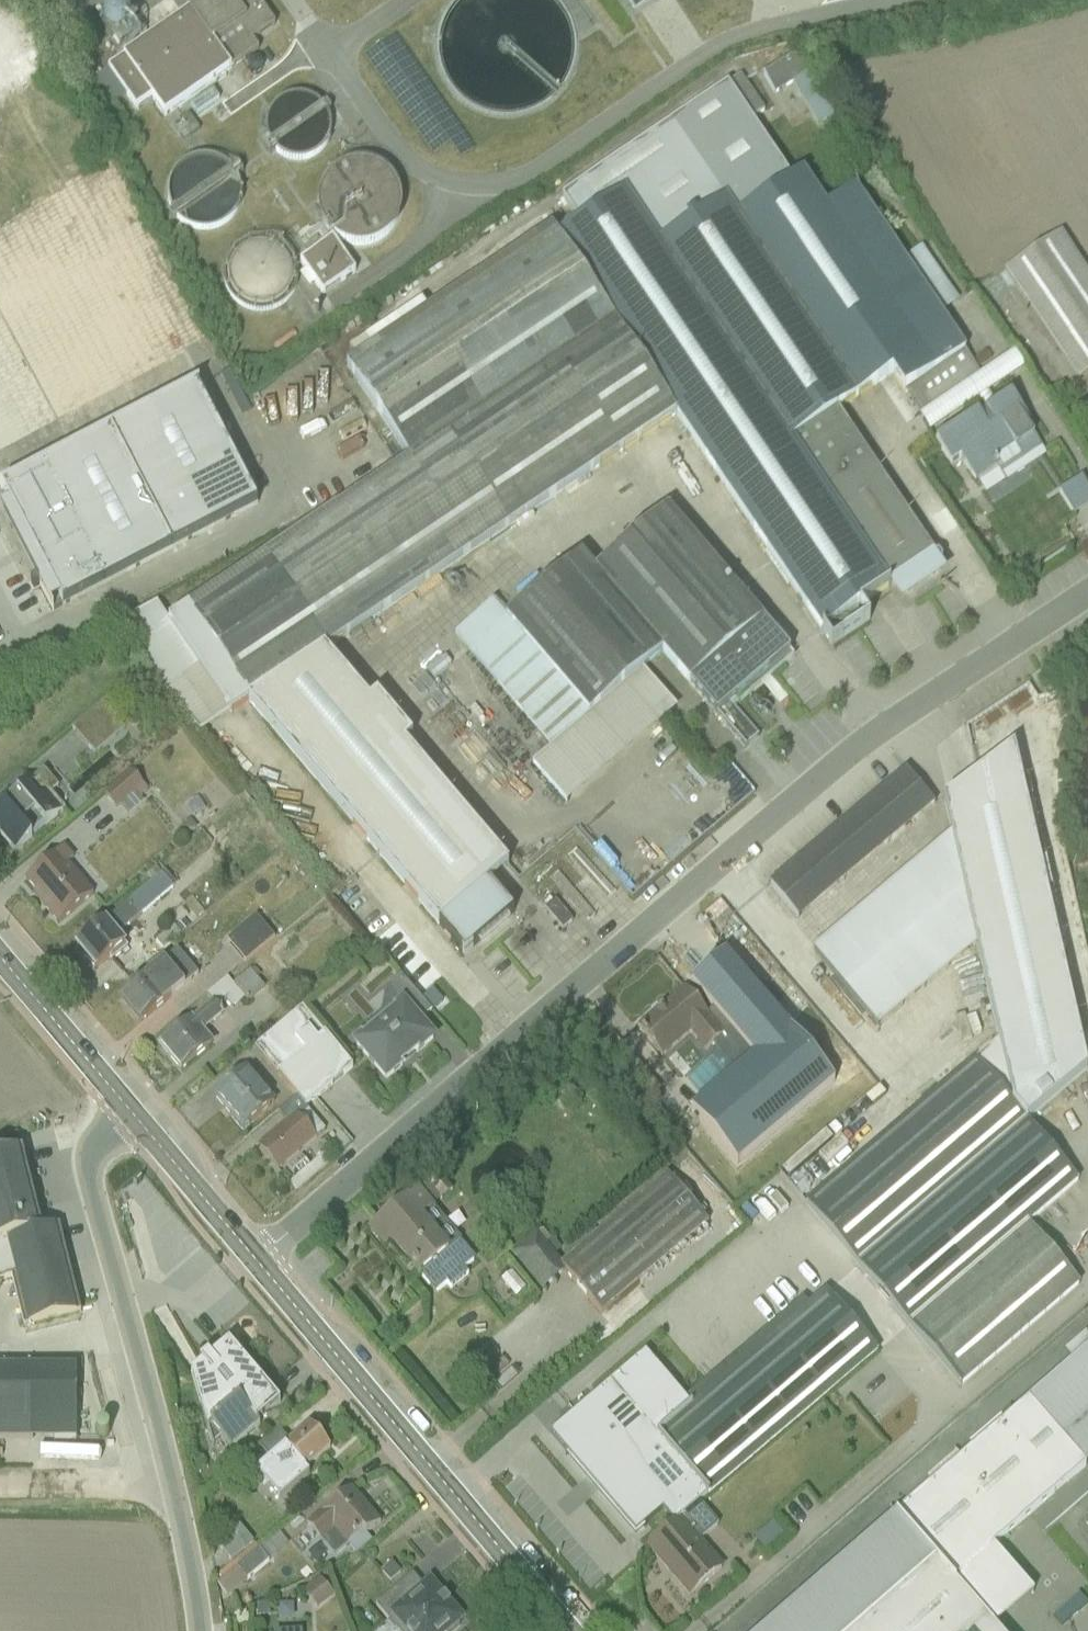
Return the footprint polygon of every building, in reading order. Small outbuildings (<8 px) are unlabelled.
[(113,77),(139,115),(155,105),(167,123),(254,64),(249,56),(277,37),(252,0),(248,0),(240,6),(236,0),(195,0),(193,1),(203,16),(113,77)] [(800,59),(765,77),(777,100),(794,92),(815,133),(833,123),(800,59)] [(267,120),(264,133),(271,155),(282,164),(299,169),(312,166),(319,163),(331,150),(335,128),(327,110),(313,100),(300,98),(278,105),(267,120)] [(171,188),(168,201),(176,224),(186,233),(203,237),(216,235),(223,232),(235,219),(239,196),(231,178),(217,169),(204,166),(183,173),(171,188)] [(320,194),(319,216),(328,233),(339,242),(355,248),(374,245),(390,235),(400,217),(397,189),(386,175),(370,166),(349,167),(331,176),(320,194)] [(554,220),(349,365),(416,460),(133,659),(206,746),(246,716),(320,664),(513,536),(676,421),(821,625),(885,581),(905,609),(951,577),(836,415),(886,380),(928,439),(1021,374),(1007,353),(985,369),(947,316),(959,307),(926,260),(911,271),(854,190),(828,209),(807,180),(744,224),(728,202),(663,248),(627,198),(568,240),(554,220)] [(1013,271),(1081,382),(1087,377),(1087,275),(1066,239),(1013,271)] [(224,265),(222,278),(229,300),(240,310),(257,314),(270,312),(277,309),(288,296),(292,273),(284,255),(271,246),(258,243),(236,250),(224,265)] [(336,247),(305,269),(324,296),(355,274),(336,247)] [(0,496),(0,519),(52,619),(254,516),(193,397),(0,496)] [(1017,400),(947,437),(983,506),(1053,469),(1017,400)] [(1065,500),(1077,517),(1087,509),(1087,485),(1065,500)] [(494,606),(452,642),(553,755),(667,654),(727,722),(802,656),(676,514),(604,577),(588,560),(512,626),(494,606)] [(246,716),(457,968),(507,929),(482,897),(500,880),(320,664),(246,716)] [(395,695),(415,724),(433,712),(413,683),(395,695)] [(946,816),(993,1051),(976,1072),(1021,1132),(1085,1084),(1013,762),(946,816)] [(131,783),(110,803),(121,814),(141,794),(131,783)] [(903,784),(755,903),(784,935),(935,820),(903,784)] [(0,823),(0,830),(7,840),(3,843),(17,862),(62,830),(37,796),(0,823)] [(185,809),(174,813),(179,832),(191,828),(185,809)] [(69,858),(28,891),(62,932),(96,904),(72,875),(79,869),(69,858)] [(917,859),(797,955),(863,1038),(931,983),(939,993),(959,977),(951,968),(964,957),(930,916),(950,900),(917,859)] [(165,887),(81,957),(103,982),(133,957),(124,945),(177,901),(165,887)] [(150,930),(138,956),(153,963),(165,938),(150,930)] [(233,947),(221,954),(230,968),(242,961),(233,947)] [(173,968),(124,1008),(145,1035),(178,1008),(168,995),(184,981),(173,968)] [(236,1008),(251,996),(236,977),(221,989),(236,1008)] [(684,997),(646,1029),(675,1066),(695,1050),(707,1065),(726,1049),(684,997)] [(921,1031),(929,1040),(960,1012),(952,1003),(921,1031)] [(409,1012),(359,1056),(393,1095),(444,1052),(409,1012)] [(217,1015),(165,1055),(187,1082),(215,1060),(204,1046),(227,1028),(217,1015)] [(307,1021),(259,1058),(310,1115),(355,1080),(307,1021)] [(910,1078),(924,1059),(913,1051),(900,1071),(910,1078)] [(739,1067),(742,1088),(760,1086),(757,1065),(739,1067)] [(976,1072),(809,1218),(957,1394),(1075,1295),(1024,1234),(1072,1193),(1021,1132),(976,1072)] [(249,1078),(218,1102),(247,1141),(279,1116),(249,1078)] [(301,1125),(263,1156),(282,1180),(321,1149),(301,1125)] [(11,1239),(36,1329),(83,1316),(59,1229),(43,1234),(21,1156),(0,1162),(0,1242),(11,1239)] [(669,1185),(570,1261),(610,1312),(708,1237),(669,1185)] [(417,1203),(371,1237),(388,1260),(401,1251),(425,1283),(459,1258),(417,1203)] [(543,1242),(520,1260),(542,1289),(565,1271),(543,1242)] [(499,1308),(511,1301),(499,1280),(487,1287),(499,1308)] [(870,1366),(821,1308),(685,1422),(642,1370),(555,1443),(637,1540),(656,1523),(667,1536),(696,1513),(870,1366)] [(506,1339),(485,1359),(502,1376),(522,1357),(506,1339)] [(237,1354),(199,1385),(225,1418),(215,1427),(241,1459),(290,1420),(237,1354)] [(893,1526),(985,1630),(991,1630),(1024,1602),(987,1561),(1087,1473),(1087,1435),(1083,1429),(1087,1425),(1087,1365),(1084,1360),(893,1526)] [(29,1444),(30,1382),(0,1382),(0,1443),(29,1444)] [(321,1436),(266,1481),(287,1506),(342,1461),(321,1436)] [(491,1489),(572,1603),(629,1562),(619,1549),(599,1563),(516,1446),(486,1467),(498,1484),(491,1489)] [(358,1497),(315,1530),(341,1563),(384,1530),(358,1497)] [(715,1536),(696,1513),(667,1536),(643,1556),(685,1606),(720,1577),(697,1550),(715,1536)] [(772,1630),(985,1630),(893,1526),(772,1630)] [(216,1568),(240,1549),(224,1530),(201,1549),(216,1568)] [(261,1550),(223,1585),(236,1599),(274,1565),(261,1550)] [(1018,1580),(1037,1571),(1032,1560),(1013,1568),(1018,1580)] [(379,1616),(393,1630),(470,1630),(471,1630),(435,1588),(426,1596),(416,1585),(379,1616)] [(324,1589),(310,1602),(321,1615),(335,1602),(324,1589)]
